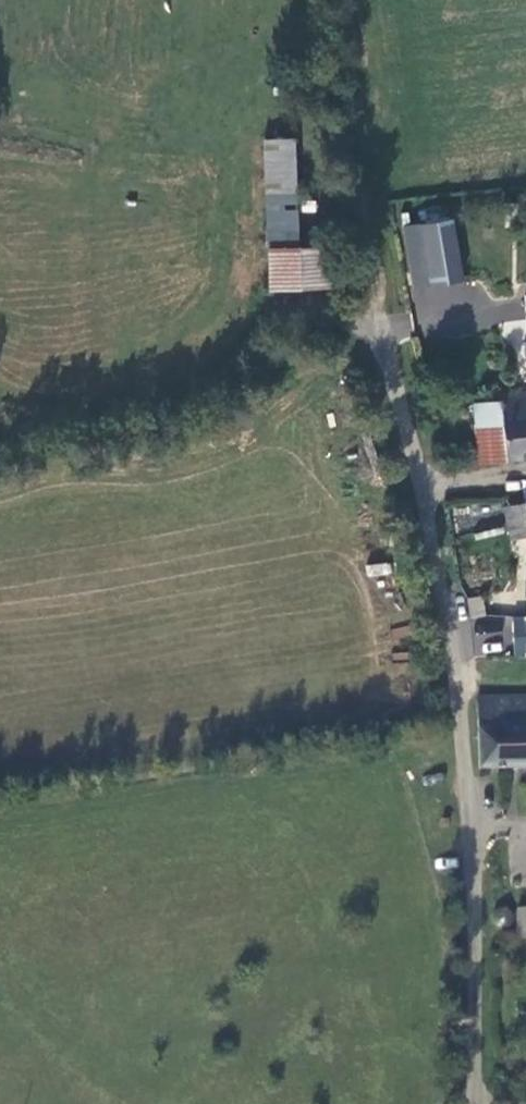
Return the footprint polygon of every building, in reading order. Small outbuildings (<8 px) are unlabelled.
[(297,246),(294,135),(264,137),(268,248),(297,246)] [(450,221),(417,226),(425,288),(458,283),(450,221)] [(328,245),(297,246),(268,248),(268,291),(329,288),(328,245)] [(525,457),(525,391),(497,393),(496,403),(473,404),(473,409),(478,462),(525,457)] [(449,505),(454,535),(502,528),(497,497),(449,505)] [(525,535),(525,508),(525,504),(506,506),(510,538),(525,535)] [(468,601),(470,620),(484,619),(482,600),(468,601)] [(478,700),(481,770),(525,769),(525,698),(478,700)] [(493,911),(491,916),(491,919),(491,921),(496,925),(502,926),(507,923),(509,917),(508,912),(504,908),(498,908),(493,911)] [(518,941),(525,940),(525,910),(517,910),(518,941)]
